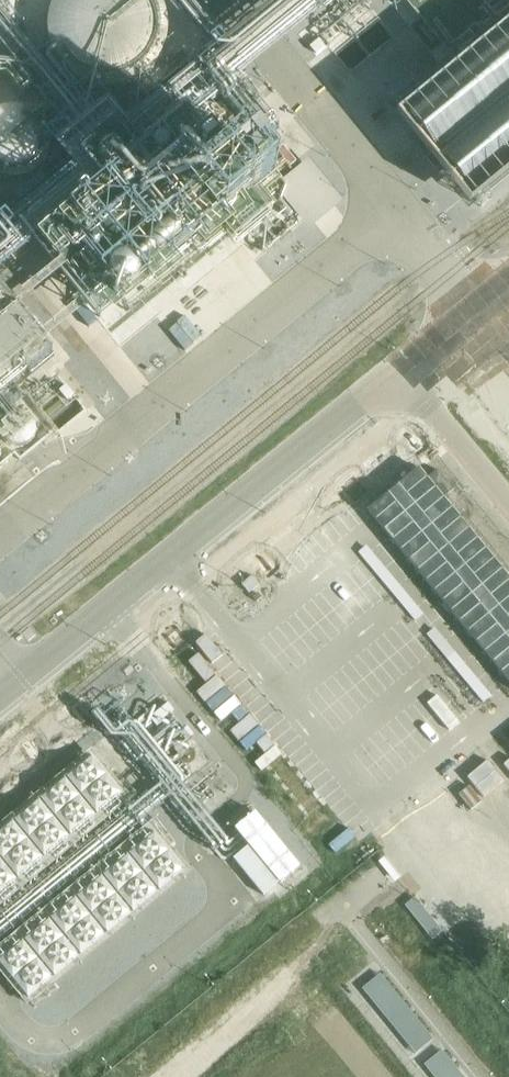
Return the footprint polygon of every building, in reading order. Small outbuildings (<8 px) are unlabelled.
[(50,44),(57,58),(68,70),(81,78),(97,82),(113,81),(128,76),(141,67),(151,54),(157,40),(158,24),(155,8),(151,0),(54,0),(49,13),(47,29),(50,44)] [(8,180),(21,179),(33,174),(42,165),(47,155),(49,144),(47,133),(41,122),(33,115),(22,110),(9,109),(0,112),(0,177),(8,180)] [(18,379),(21,385),(45,365),(0,313),(0,394),(18,379)] [(47,404),(62,419),(74,406),(59,392),(47,404)] [(363,513),(508,689),(508,581),(416,469),(363,513)] [(213,633),(200,640),(215,665),(228,658),(213,633)] [(201,691),(218,710),(237,693),(221,674),(201,691)] [(280,692),(238,724),(313,819),(354,786),(280,692)] [(0,829),(0,969),(28,1002),(189,873),(90,756),(0,829)] [(256,842),(240,855),(274,894),(310,864),(261,807),(241,825),(256,842)] [(228,849),(263,901),(270,897),(240,852),(254,843),(248,835),(228,849)] [(448,850),(431,864),(446,882),(463,868),(448,850)] [(433,938),(446,929),(423,890),(409,898),(433,938)] [(379,976),(361,990),(415,1056),(432,1041),(379,976)] [(423,1067),(431,1076),(461,1076),(441,1052),(423,1067)]
